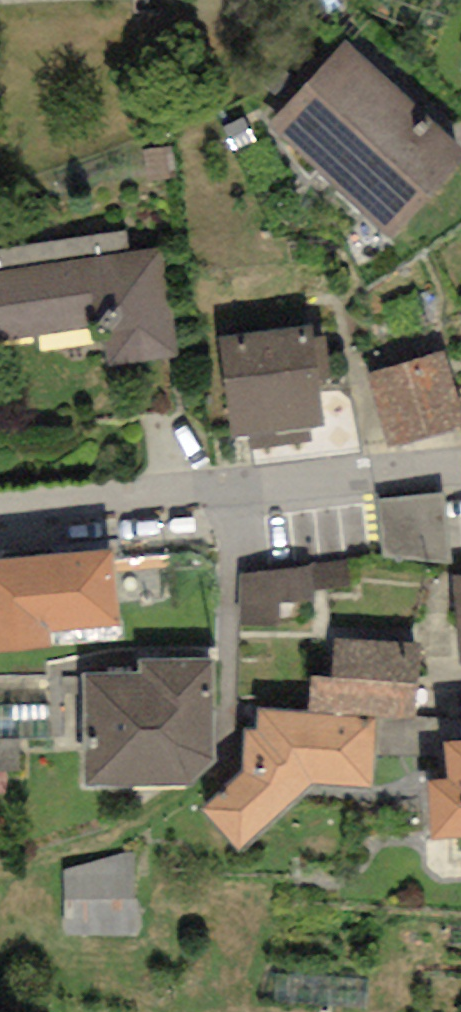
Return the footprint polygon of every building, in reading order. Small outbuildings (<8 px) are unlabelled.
[(347,40),(268,124),(393,241),(460,168),(460,146),(347,40)] [(131,252),(128,229),(0,247),(0,271),(131,252)] [(103,324),(110,367),(180,357),(163,246),(131,252),(0,271),(0,339),(103,324)] [(312,338),(310,324),(219,336),(232,439),(247,437),(249,449),(313,441),(311,428),(323,427),(317,379),(312,338)] [(326,336),(312,338),(317,379),(331,378),(326,336)] [(444,351),(367,374),(389,449),(460,428),(460,410),(444,351)] [(443,495),(377,501),(383,556),(452,564),(443,495)] [(0,559),(0,652),(52,647),(50,632),(121,626),(114,549),(0,559)] [(313,567),(239,573),(239,625),(278,624),(279,603),(314,603),(313,590),(350,586),(345,560),(312,563),(313,567)] [(420,644),(333,639),(331,677),(311,676),(309,712),(374,716),(416,718),(420,644)] [(215,763),(212,660),(140,661),(140,674),(83,675),(86,787),(189,786),(215,763)] [(370,788),(374,716),(309,712),(258,707),(257,729),(245,730),(246,769),(203,810),(237,853),(310,785),(370,788)] [(442,741),(446,780),(428,781),(429,841),(460,840),(460,739),(442,741)] [(101,841),(27,878),(28,932),(100,930),(101,841)]
